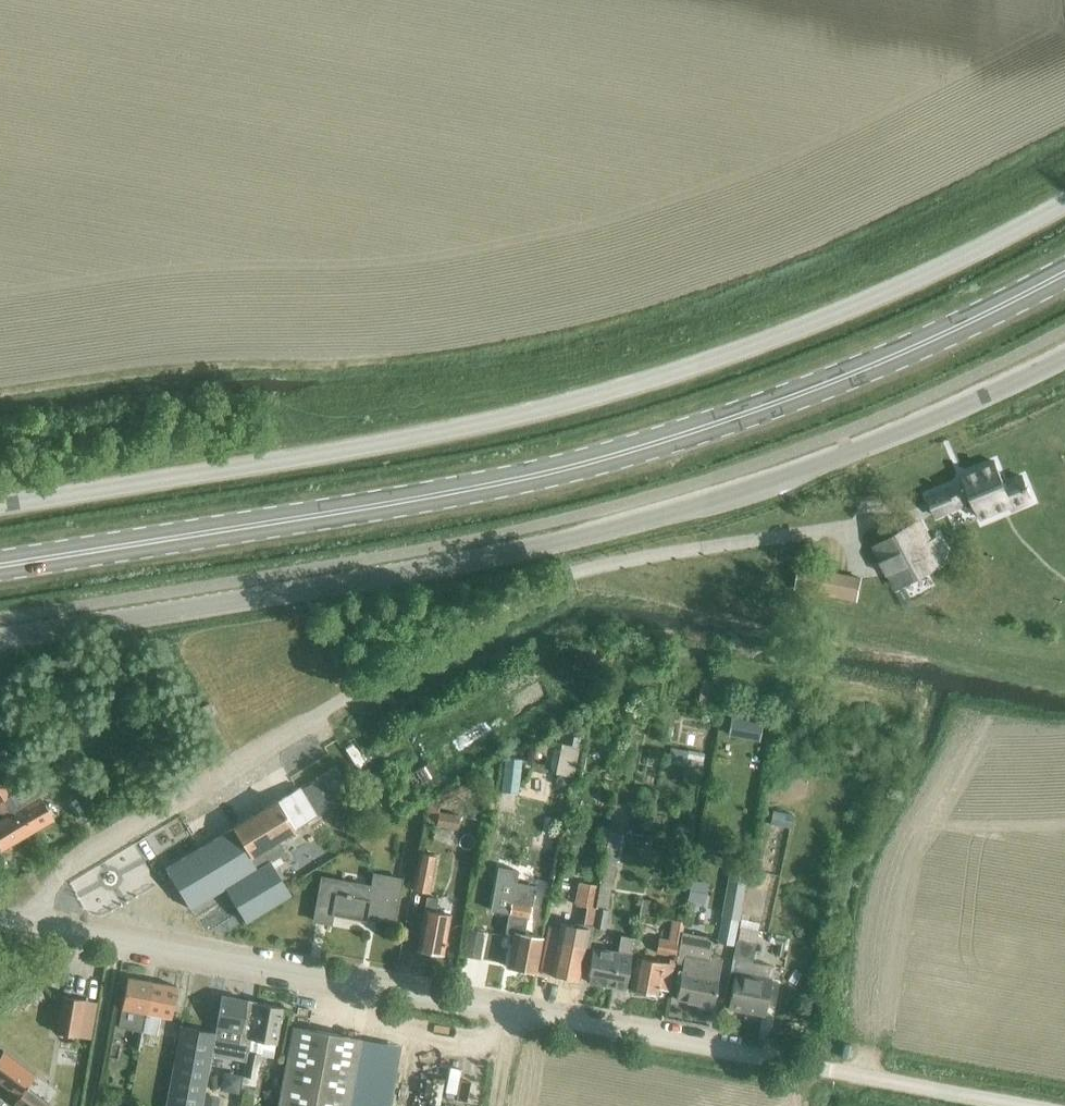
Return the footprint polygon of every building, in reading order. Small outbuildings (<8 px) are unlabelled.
[(929,494),(927,495),(936,518),(938,517),(938,515),(973,501),(981,520),(983,519),(982,517),(1010,506),(1012,511),(1014,511),(1013,509),(1031,502),(1031,503),(1033,503),(1028,491),(1029,490),(1028,486),(1027,487),(1022,475),(1020,475),(1021,477),(1004,484),(994,460),(992,460),(993,462),(978,468),(981,474),(965,481),(929,496),(929,494)] [(918,521),(874,547),(897,587),(948,557),(937,537),(929,541),(918,521)] [(799,567),(795,587),(811,590),(815,570),(799,567)] [(841,596),(856,599),(860,579),(845,575),(841,596)] [(591,667),(598,655),(591,651),(584,662),(591,667)] [(96,658),(82,663),(83,667),(86,676),(101,670),(98,663),(96,658)] [(709,702),(713,681),(700,678),(695,699),(709,702)] [(200,720),(214,712),(209,704),(195,712),(200,720)] [(577,779),(585,750),(567,745),(559,774),(577,779)] [(669,750),(666,762),(683,765),(700,768),(702,756),(686,753),(669,750)] [(430,763),(421,768),(428,779),(436,774),(430,763)] [(491,779),(493,768),(486,767),(484,777),(491,779)] [(0,782),(0,791),(26,835),(53,819),(30,782),(19,789),(11,776),(1,782),(0,782)] [(562,809),(566,784),(555,782),(550,807),(562,809)] [(462,784),(439,795),(443,804),(466,793),(462,784)] [(232,828),(164,869),(189,908),(223,887),(244,922),(289,894),(273,867),(287,858),(276,840),(294,829),(293,829),(315,815),(299,787),(277,801),(276,800),(231,827),(232,828)] [(3,819),(0,821),(0,851),(26,835),(0,791),(0,814),(3,819)] [(436,815),(438,803),(428,801),(425,820),(435,822),(435,825),(455,828),(457,818),(436,815)] [(773,827),(795,831),(797,816),(776,812),(773,827)] [(593,907),(590,927),(591,927),(604,929),(607,910),(605,909),(619,834),(607,832),(597,885),(593,907)] [(435,855),(418,852),(411,889),(428,892),(435,855)] [(496,867),(489,910),(508,913),(505,932),(514,933),(508,967),(534,972),(541,937),(522,934),(525,919),(526,919),(529,905),(531,905),(534,886),(514,882),(517,870),(496,867)] [(752,878),(761,880),(763,872),(754,870),(752,878)] [(744,875),(729,873),(717,942),(733,945),(744,875)] [(392,922),(400,879),(373,874),(371,886),(321,877),(313,920),(329,923),(331,915),(365,921),(366,917),(392,922)] [(703,902),(706,883),(688,881),(685,899),(703,902)] [(576,882),(572,903),(585,906),(593,907),(597,885),(576,882)] [(425,896),(415,950),(441,955),(449,914),(434,911),(437,898),(425,896)] [(649,900),(641,898),(638,911),(646,913),(649,900)] [(547,925),(538,972),(550,974),(577,980),(583,946),(588,946),(591,927),(590,927),(593,907),(585,906),(582,925),(573,923),(561,921),(560,928),(547,925)] [(716,922),(718,910),(701,907),(699,919),(716,922)] [(483,929),(468,926),(463,954),(478,957),(483,929)] [(755,943),(757,930),(738,926),(735,939),(755,943)] [(674,955),(678,934),(669,932),(667,941),(657,938),(654,951),(674,955)] [(712,1006),(720,961),(708,958),(712,939),(680,932),(674,962),(681,964),(674,998),(712,1006)] [(622,988),(632,938),(618,935),(616,951),(592,947),(591,947),(585,981),(622,988)] [(750,963),(755,943),(735,939),(731,959),(750,963)] [(667,990),(673,959),(668,958),(667,963),(636,957),(631,983),(630,983),(629,988),(630,988),(629,989),(656,994),(656,993),(657,988),(667,990)] [(769,979),(734,972),(727,1008),(762,1014),(769,979)] [(126,977),(119,1013),(117,1027),(143,1032),(152,982),(126,977)] [(176,986),(152,982),(143,1032),(155,1035),(159,1015),(170,1017),(176,986)] [(214,1032),(210,1054),(245,1061),(255,1002),(221,995),(214,1032)] [(76,1036),(83,999),(61,996),(55,1032),(76,1036)] [(281,1007),(255,1002),(245,1061),(241,1083),(254,1086),(260,1055),(272,1057),(281,1007)] [(214,1032),(180,1026),(165,1105),(200,1105),(210,1054),(214,1032)] [(360,1039),(292,1026),(277,1105),(348,1105),(360,1039)] [(849,1045),(842,1043),(839,1057),(846,1058),(849,1045)] [(41,1098),(24,1086),(34,1074),(2,1050),(0,1052),(0,1083),(17,1096),(13,1103),(17,1105),(45,1105),(47,1103),(41,1098)]
